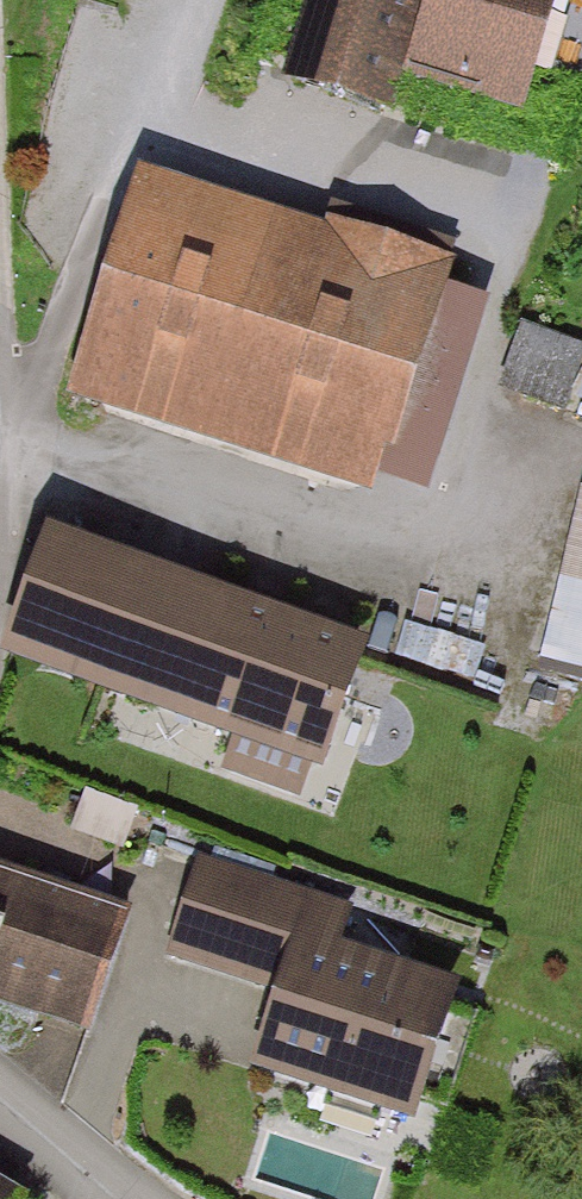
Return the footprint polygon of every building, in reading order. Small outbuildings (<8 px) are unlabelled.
[(285,70),(393,103),(402,74),(539,115),(574,0),(306,0),(285,70)] [(465,272),(156,173),(79,411),(381,508),(391,477),(442,494),(500,314),(456,300),(465,272)] [(581,361),(581,328),(526,313),(508,379),(572,397),(581,361)] [(581,650),(581,473),(579,473),(555,646),(581,650)] [(352,650),(62,547),(24,653),(246,732),(232,770),(289,790),(301,757),(312,761),(352,650)] [(344,913),(208,870),(181,955),(286,989),(262,1066),(410,1114),(448,996),(330,958),(344,913)] [(0,884),(0,998),(80,1024),(113,922),(0,884)] [(0,1184),(0,1198),(26,1198),(0,1184)]
